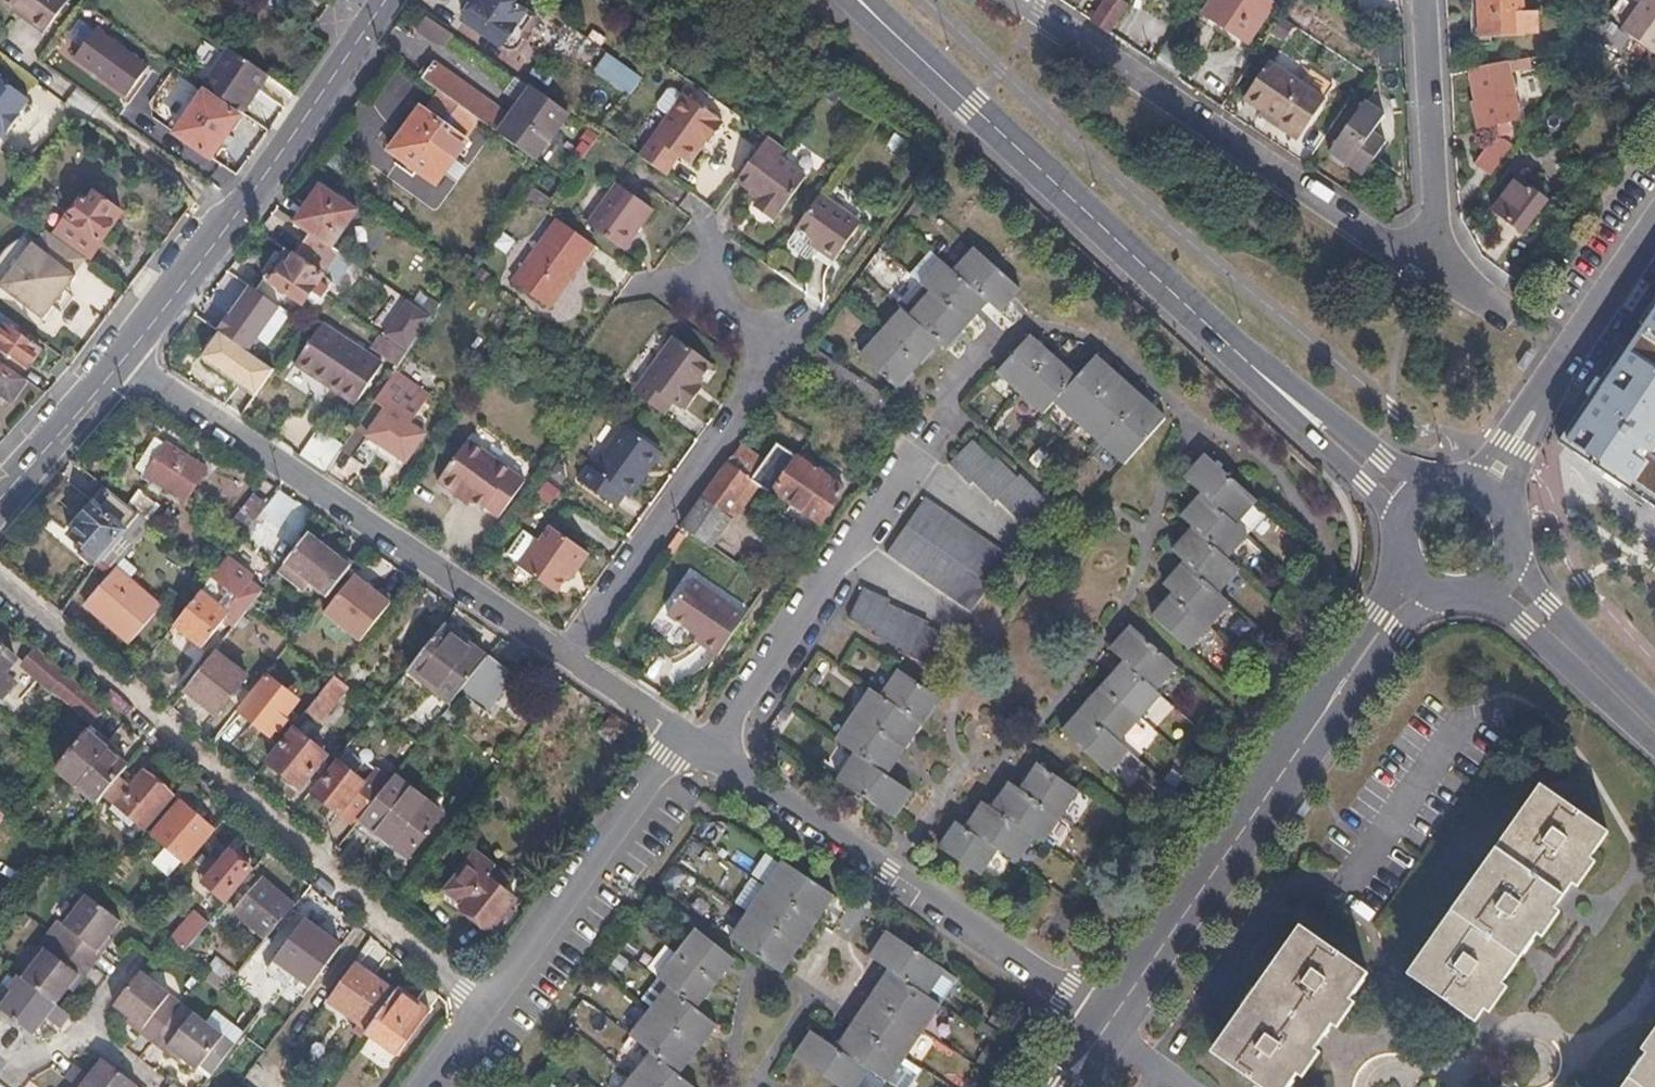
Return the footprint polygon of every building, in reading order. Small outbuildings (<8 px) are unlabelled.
[(24,23),(40,34),(63,0),(0,0),(0,6),(14,16),(17,12),(27,19),(24,23)] [(507,52),(518,50),(525,40),(539,21),(533,18),(513,3),(514,3),(510,0),(476,0),(462,20),(507,52)] [(1111,31),(1128,5),(1121,0),(1109,0),(1095,20),(1111,31)] [(1206,15),(1247,42),(1273,3),(1269,0),(1216,0),(1206,15)] [(1522,0),(1482,0),(1484,35),(1537,31),(1535,12),(1523,13),(1522,0)] [(1654,53),(1654,0),(1645,0),(1623,31),(1630,36),(1654,53)] [(14,16),(24,23),(27,19),(17,12),(14,16)] [(1287,30),(1292,21),(1285,16),(1279,25),(1287,30)] [(1623,31),(1605,18),(1596,29),(1622,46),(1630,36),(1623,31)] [(441,52),(450,37),(424,21),(414,36),(441,52)] [(69,82),(95,47),(74,31),(48,67),(69,82)] [(1380,60),(1394,59),(1394,48),(1380,49),(1380,60)] [(628,93),(641,77),(606,52),(594,69),(628,93)] [(266,80),(227,53),(203,88),(241,115),(266,80)] [(1530,67),(1528,56),(1507,61),(1510,72),(1530,67)] [(1324,96),(1270,61),(1246,98),(1299,133),(1324,96)] [(1507,61),(1474,69),(1480,101),(1474,102),(1479,127),(1519,117),(1510,72),(1507,61)] [(535,160),(568,115),(530,87),(509,117),(433,63),(422,79),(439,92),(479,120),(535,160)] [(611,138),(636,156),(650,137),(661,145),(677,122),(683,126),(696,107),(690,104),(692,101),(657,75),(611,138)] [(0,83),(0,140),(3,136),(5,138),(19,121),(17,119),(28,104),(0,83)] [(424,111),(419,107),(387,150),(434,185),(467,141),(465,139),(479,120),(439,92),(424,111)] [(202,98),(174,137),(207,160),(236,121),(202,98)] [(1363,175),(1388,140),(1374,131),(1386,113),(1366,99),(1329,152),(1363,175)] [(777,157),(784,149),(765,136),(733,180),(759,198),(752,207),(770,220),(775,213),(778,215),(806,178),(777,157)] [(1479,166),(1492,175),(1510,149),(1497,140),(1479,166)] [(1517,175),(1491,208),(1524,233),(1549,200),(1517,175)] [(359,209),(320,180),(290,220),(308,234),(332,249),(359,209)] [(622,245),(650,205),(615,181),(587,222),(622,245)] [(860,224),(820,195),(796,229),(812,240),(809,244),(833,261),(860,224)] [(123,218),(96,198),(88,209),(80,204),(55,239),(86,262),(89,264),(123,218)] [(550,307),(593,242),(557,219),(514,282),(550,307)] [(55,239),(47,234),(36,249),(33,247),(0,289),(0,291),(43,323),(53,310),(66,293),(76,280),(74,278),(86,262),(55,239)] [(332,249),(308,234),(294,251),(325,273),(338,253),(332,249)] [(33,247),(24,240),(18,245),(15,247),(10,252),(8,254),(5,257),(3,260),(1,263),(0,264),(0,289),(33,247)] [(954,273),(987,303),(999,314),(1021,291),(975,250),(954,273)] [(325,273),(294,251),(269,282),(303,306),(325,273)] [(921,285),(930,294),(966,326),(987,303),(954,273),(942,262),(921,285)] [(289,310),(248,286),(221,331),(251,351),(259,337),(267,344),(289,310)] [(66,293),(53,310),(61,316),(74,299),(66,293)] [(406,294),(373,347),(399,363),(432,310),(406,294)] [(930,294),(910,317),(940,343),(945,349),(966,326),(930,294)] [(1637,326),(1558,442),(1575,453),(1627,489),(1654,447),(1654,298),(1637,326)] [(903,310),(882,334),(918,367),(940,343),(910,317),(903,310)] [(0,317),(0,350),(29,370),(41,354),(38,351),(42,347),(0,317)] [(329,379),(358,399),(382,363),(323,323),(294,364),(325,384),(329,379)] [(251,351),(221,331),(199,359),(259,395),(275,367),(251,351)] [(918,367),(882,334),(860,358),(897,391),(918,367)] [(630,391),(660,413),(668,402),(672,405),(676,401),(682,405),(693,389),(687,384),(692,377),(704,361),(670,337),(630,391)] [(998,374),(1021,394),(1053,358),(1030,338),(998,374)] [(891,426),(904,408),(812,346),(799,364),(891,426)] [(1535,359),(1527,354),(1519,367),(1523,370),(1527,372),(1535,359)] [(1053,358),(1021,394),(1045,415),(1055,403),(1077,379),(1053,358)] [(1077,379),(1055,403),(1078,423),(1118,378),(1096,358),(1077,379)] [(27,384),(0,365),(0,397),(12,405),(27,384)] [(687,384),(693,389),(698,382),(692,377),(687,384)] [(1118,378),(1078,423),(1101,444),(1142,399),(1118,378)] [(354,404),(358,399),(329,379),(325,384),(354,404)] [(384,387),(341,450),(364,467),(374,453),(398,470),(432,421),(384,387)] [(1165,419),(1142,399),(1101,444),(1124,464),(1125,465),(1165,419)] [(662,444),(626,419),(595,462),(589,458),(578,474),(616,501),(626,486),(630,489),(662,444)] [(317,427),(301,452),(325,467),(341,442),(317,427)] [(466,440),(436,482),(458,497),(460,494),(471,502),(483,510),(485,507),(498,517),(524,481),(466,440)] [(994,503),(997,500),(1018,521),(1021,518),(1031,528),(1054,505),(1044,494),(1041,497),(1021,477),(1018,479),(997,459),(994,462),(973,441),(950,465),(971,486),(974,483),(994,503)] [(166,444),(146,476),(185,500),(205,469),(166,444)] [(753,482),(752,483),(771,496),(773,493),(797,459),(778,446),(765,464),(753,482)] [(765,464),(740,447),(728,464),(753,482),(765,464)] [(1627,489),(1654,508),(1654,447),(1627,489)] [(1202,495),(1235,525),(1257,501),(1205,455),(1184,479),(1202,495)] [(797,459),(773,493),(820,526),(844,491),(797,459)] [(728,464),(682,529),(707,546),(752,483),(753,482),(728,464)] [(69,535),(99,561),(120,536),(139,515),(107,490),(94,505),(93,504),(76,523),(79,525),(69,535)] [(471,502),(460,494),(458,497),(469,505),(471,502)] [(1248,536),(1235,525),(1202,495),(1181,519),(1192,530),(1227,560),(1248,536)] [(245,531),(265,506),(252,496),(232,521),(245,531)] [(924,500),(886,554),(971,613),(1008,559),(924,500)] [(556,589),(573,564),(577,566),(587,551),(548,522),(537,538),(535,536),(516,561),(556,589)] [(1238,570),(1227,560),(1192,530),(1172,552),(1185,563),(1217,593),(1238,570)] [(305,578),(326,595),(348,567),(307,534),(277,572),(297,588),(305,578)] [(120,536),(99,561),(111,571),(84,603),(127,642),(159,607),(115,567),(133,547),(120,536)] [(198,591),(172,624),(202,647),(225,618),(235,625),(258,596),(245,585),(250,579),(224,559),(198,591)] [(1229,604),(1217,593),(1185,563),(1164,586),(1174,595),(1209,626),(1229,604)] [(378,617),(396,595),(381,583),(363,605),(378,617)] [(700,648),(718,661),(746,621),(693,584),(669,619),(696,638),(704,644),(700,648)] [(862,590),(848,620),(875,632),(873,636),(913,655),(912,658),(925,664),(939,634),(926,628),(928,624),(887,606),(889,602),(862,590)] [(1188,650),(1209,626),(1174,595),(1153,618),(1188,650)] [(444,625),(407,670),(449,704),(459,691),(485,658),(444,625)] [(1124,663),(1156,692),(1178,668),(1131,627),(1110,651),(1124,663)] [(704,644),(696,638),(693,643),(700,648),(704,644)] [(12,656),(0,645),(0,671),(12,656)] [(214,651),(183,690),(216,716),(247,677),(214,651)] [(92,723),(103,709),(37,652),(25,667),(92,723)] [(526,687),(487,655),(485,658),(459,691),(497,722),(526,687)] [(1160,695),(1156,692),(1124,663),(1104,686),(1140,718),(1160,695)] [(1,696),(13,683),(0,672),(0,695),(1,696)] [(898,672),(882,695),(922,723),(938,699),(898,672)] [(270,734),(297,700),(266,677),(240,711),(270,734)] [(331,677),(305,711),(319,723),(346,690),(331,677)] [(1120,741),(1140,718),(1104,686),(1084,709),(1120,741)] [(873,689),(855,715),(904,748),(922,723),(882,695),(873,689)] [(1129,749),(1120,741),(1084,709),(1063,733),(1108,773),(1129,749)] [(836,742),(855,755),(886,776),(904,748),(855,715),(836,742)] [(119,777),(126,767),(105,750),(111,742),(90,725),(64,756),(53,769),(96,804),(102,796),(119,777)] [(268,763),(299,787),(325,755),(294,731),(268,763)] [(346,753),(338,763),(352,775),(361,764),(346,753)] [(886,776),(855,755),(837,781),(894,819),(912,793),(886,776)] [(338,763),(337,762),(312,793),(339,814),(357,791),(363,783),(352,775),(338,763)] [(1038,764),(1021,789),(1062,816),(1078,791),(1038,764)] [(1604,814),(1538,767),(1408,959),(1472,1000),(1480,988),(1487,994),(1504,968),(1497,963),(1509,947),(1532,913),(1538,918),(1556,892),(1549,885),(1565,864),(1571,869),(1590,843),(1586,839),(1604,814)] [(130,786),(119,777),(102,796),(118,809),(111,817),(119,823),(125,815),(142,830),(170,795),(142,772),(130,786)] [(371,802),(358,819),(405,856),(440,813),(392,775),(371,802)] [(1288,790),(1296,796),(1305,782),(1301,780),(1297,777),(1288,790)] [(1062,816),(1021,789),(1009,782),(991,809),(1034,837),(1044,843),(1062,816)] [(371,802),(357,791),(339,814),(353,825),(371,802)] [(150,836),(184,864),(212,830),(179,802),(150,836)] [(1034,837),(991,809),(983,803),(965,830),(997,851),(1016,864),(1034,837)] [(1199,829),(1191,823),(1182,836),(1186,839),(1190,841),(1199,829)] [(997,851),(965,830),(956,824),(939,849),(980,876),(997,851)] [(502,888),(510,879),(475,850),(444,888),(491,928),(516,899),(502,888)] [(196,878),(223,902),(250,869),(228,851),(217,863),(212,859),(196,878)] [(782,862),(765,887),(816,922),(833,897),(782,862)] [(263,939),(293,905),(261,880),(232,914),(263,939)] [(816,922),(765,887),(747,913),(798,948),(816,922)] [(58,940),(91,965),(101,952),(96,949),(117,921),(85,896),(63,925),(68,928),(58,940)] [(798,948),(747,913),(730,939),(781,974),(798,948)] [(187,917),(168,940),(184,952),(208,923),(196,914),(191,920),(187,917)] [(309,986),(339,946),(303,920),(265,973),(285,988),(300,998),(309,986)] [(696,930),(678,954),(715,984),(734,960),(696,930)] [(871,959),(889,971),(926,997),(944,971),(888,933),(871,959)] [(1297,943),(1223,1044),(1228,1050),(1221,1060),(1259,1086),(1287,1086),(1366,975),(1310,935),(1302,946),(1297,943)] [(44,949),(22,978),(55,1003),(77,974),(82,977),(91,965),(58,940),(48,952),(44,949)] [(715,984),(678,954),(657,979),(668,988),(695,1009),(715,984)] [(351,961),(323,1001),(365,1031),(393,993),(393,992),(351,961)] [(926,997),(889,971),(871,997),(922,1032),(940,1006),(926,997)] [(958,981),(944,971),(926,997),(940,1006),(958,981)] [(168,995),(138,972),(111,1006),(141,1028),(138,1032),(150,1042),(176,1009),(164,999),(168,995)] [(0,1007),(0,1011),(31,1034),(44,1018),(58,1029),(69,1014),(55,1003),(22,978),(18,975),(6,990),(11,993),(0,1007)] [(695,1009),(668,988),(650,1011),(697,1049),(716,1026),(695,1009)] [(365,1031),(364,1033),(394,1055),(427,1009),(413,999),(409,1005),(393,993),(365,1031)] [(922,1032),(871,997),(853,1023),(905,1057),(922,1032)] [(1654,1003),(1646,1014),(1635,1028),(1642,1033),(1609,1082),(1599,1077),(1592,1086),(1654,1086),(1654,1004),(1654,1003)] [(188,1018),(176,1009),(150,1042),(163,1051),(167,1047),(195,1069),(220,1036),(192,1013),(188,1018)] [(697,1049),(650,1011),(629,1036),(651,1054),(677,1075),(697,1049)] [(905,1057),(853,1023),(836,1048),(867,1070),(887,1084),(905,1057)] [(867,1070),(836,1048),(811,1032),(794,1058),(839,1086),(856,1086),(867,1070)] [(677,1075),(651,1054),(632,1077),(645,1086),(693,1086),(677,1075)] [(135,1085),(101,1060),(87,1077),(74,1066),(64,1079),(75,1086),(133,1086),(135,1085)] [(867,1070),(856,1086),(885,1086),(887,1084),(867,1070)] [(632,1077),(624,1086),(645,1086),(632,1077)]
